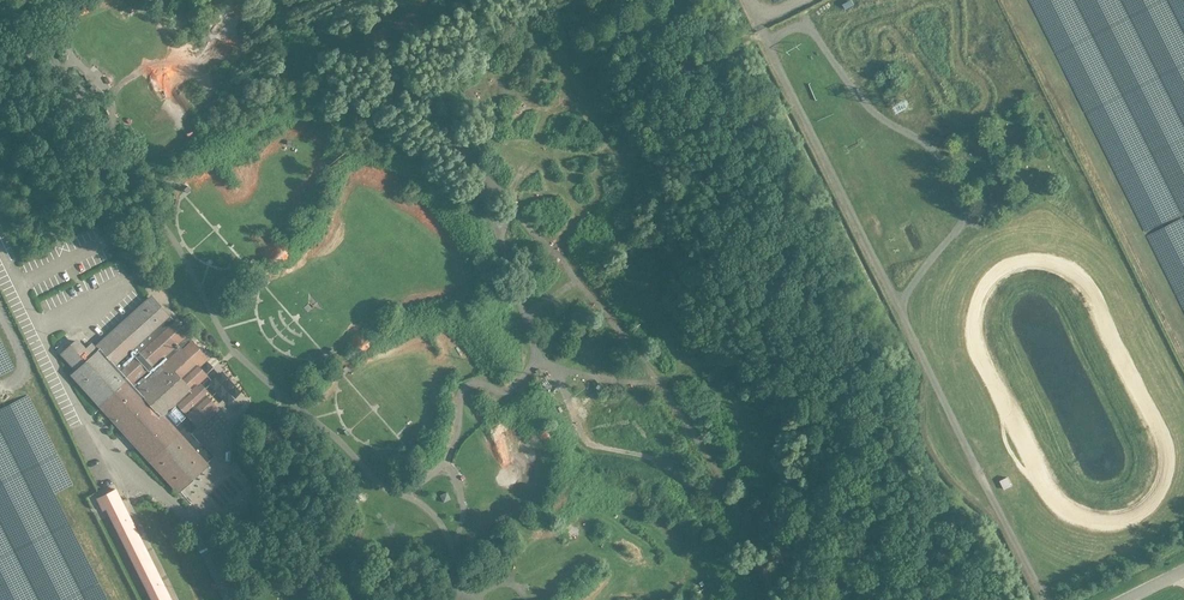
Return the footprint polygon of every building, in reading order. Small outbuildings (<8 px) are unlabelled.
[(201,172),(210,166),(207,161),(198,167),(201,172)] [(883,245),(896,240),(894,235),(882,240),(883,245)] [(198,387),(194,384),(204,375),(196,366),(205,358),(151,298),(97,347),(100,350),(91,358),(76,341),(62,353),(77,370),(73,374),(100,403),(178,490),(206,465),(203,462),(210,455),(190,432),(216,408),(203,393),(206,390),(201,385),(198,387)] [(1114,474),(1123,479),(1127,472),(1118,467),(1114,474)] [(106,508),(121,500),(115,489),(97,498),(103,510),(106,508)]
